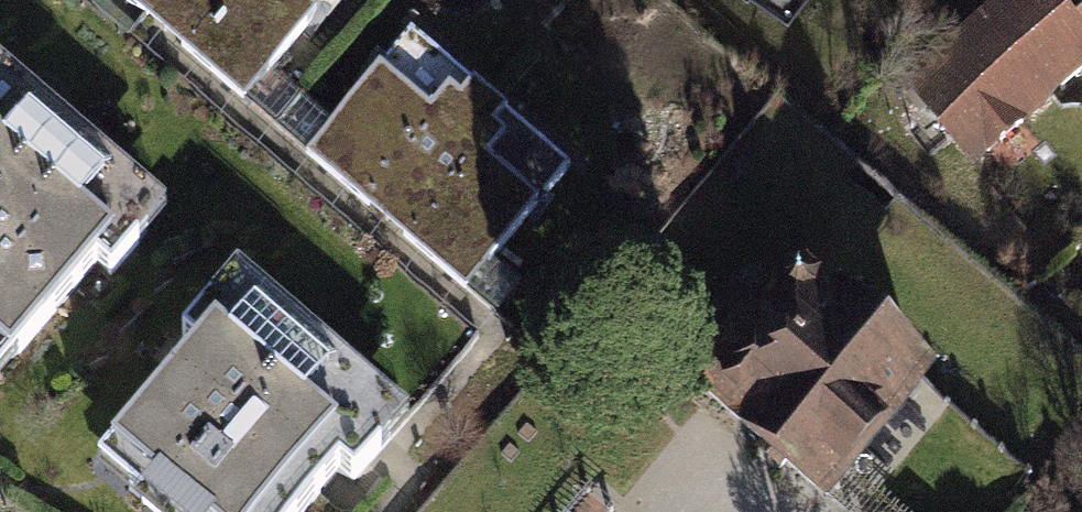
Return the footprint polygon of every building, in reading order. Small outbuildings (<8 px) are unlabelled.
[(167,28),(191,0),(134,0),(167,28)] [(167,28),(246,93),(268,67),(326,0),(191,0),(167,28)] [(904,82),(976,170),(1081,84),(1081,24),(1063,0),(1053,0),(1049,4),(1045,0),(1006,0),(904,82)] [(335,123),(312,150),(390,216),(491,98),(413,32),(335,123)] [(98,261),(112,273),(170,205),(0,59),(0,375),(98,261)] [(335,123),(268,67),(246,93),(312,150),(335,123)] [(570,165),(491,98),(390,216),(467,282),(570,165)] [(97,460),(157,511),(310,511),(348,467),(359,476),(412,414),(240,267),(181,335),(195,346),(97,460)] [(788,269),(693,378),(831,498),(937,376),(812,267),(788,269)]
